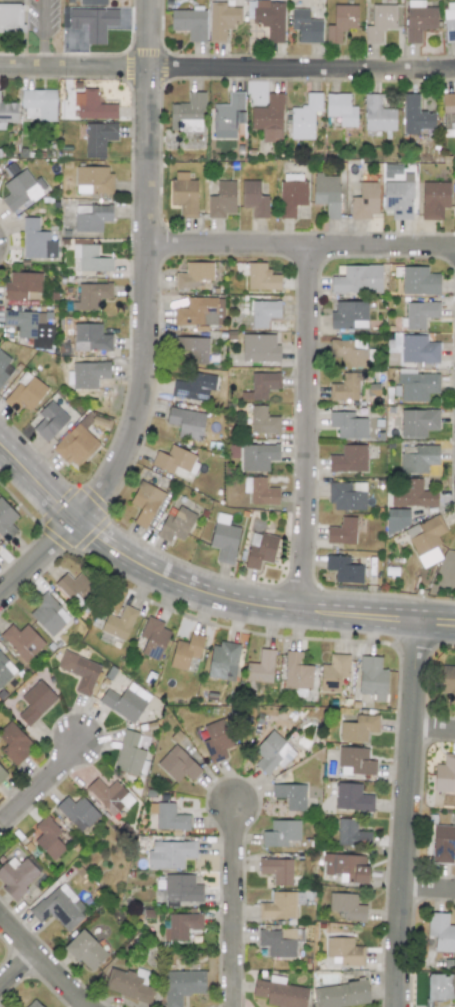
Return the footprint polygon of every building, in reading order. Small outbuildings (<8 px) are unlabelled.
[(284,1),(253,0),(252,25),(267,25),(267,42),(283,43),(284,1)] [(437,7),(423,7),(423,0),(406,0),(405,43),(420,43),(420,30),(436,30),(437,7)] [(210,42),(225,42),(225,27),(241,27),(240,6),(225,6),(225,1),(209,2),(210,42)] [(444,2),(445,41),(454,41),(454,2),(444,2)] [(22,32),(23,4),(0,4),(0,32),(22,32)] [(356,29),(357,5),(333,4),(333,25),(326,25),(326,43),(341,44),(341,29),(356,29)] [(364,43),(380,43),(380,30),(397,30),(397,18),(395,18),(396,5),(373,4),(372,26),(364,26),(364,43)] [(86,44),(105,44),(105,26),(118,26),(118,9),(69,9),(69,27),(86,27),(86,44)] [(205,10),(170,9),(170,30),(187,31),(187,42),(205,42),(205,10)] [(321,42),(321,19),(308,19),(308,9),(291,9),(291,30),(297,30),(297,42),(321,42)] [(117,119),(117,104),(98,104),(98,88),(82,88),(82,94),(76,93),(76,119),(117,119)] [(55,120),(56,90),(22,89),(21,119),(55,120)] [(203,92),(188,92),(187,103),(169,103),(169,131),(202,131),(203,92)] [(313,139),(313,111),(321,111),(321,92),(306,92),(306,107),(290,106),(290,139),(313,139)] [(251,107),(251,129),(262,129),(262,140),(281,140),(282,93),(267,93),(267,107),(251,107)] [(325,94),(326,117),(339,116),(339,127),(356,127),(356,106),(350,106),(349,93),(325,94)] [(364,130),(395,131),(395,109),(381,108),(381,94),(364,93),(364,130)] [(419,94),(403,93),(403,134),(419,134),(419,129),(434,129),(434,112),(418,111),(419,94)] [(442,94),(443,114),(448,114),(449,121),(443,121),(443,128),(454,127),(454,93),(442,94)] [(5,129),(5,122),(16,122),(16,101),(0,102),(0,129),(5,129)] [(117,123),(84,124),(85,158),(105,158),(105,141),(117,140),(117,123)] [(111,166),(76,166),(76,193),(111,193),(111,166)] [(33,180),(24,168),(2,185),(9,193),(1,199),(10,212),(28,198),(30,201),(47,189),(38,177),(33,180)] [(179,217),(196,218),(197,180),(188,179),(188,172),(175,171),(175,180),(169,180),(169,205),(179,205),(179,217)] [(338,219),(339,175),(313,174),(312,204),(325,204),(325,219),(338,219)] [(241,208),(251,207),(252,218),(268,218),(268,195),(260,195),(259,180),(241,181),(241,208)] [(208,217),(225,218),(225,213),(235,213),(235,181),(216,181),(216,196),(208,196),(208,217)] [(280,181),(279,218),(295,218),(295,206),(307,206),(307,181),(280,181)] [(412,182),(383,181),(383,208),(392,208),(391,219),(411,219),(412,182)] [(378,182),(359,182),(359,197),(351,197),(350,219),(371,219),(371,214),(377,214),(378,182)] [(449,182),(422,182),(421,220),(442,220),(442,208),(449,208),(449,182)] [(74,231),(101,232),(102,221),(112,221),(112,205),(74,205),(74,231)] [(38,218),(23,217),(22,257),(56,258),(57,240),(49,240),(49,231),(38,231),(38,218)] [(78,271),(112,271),(112,257),(97,257),(97,245),(72,244),(72,258),(78,258),(78,271)] [(211,262),(185,262),(185,273),(175,272),(175,289),(211,289),(211,262)] [(267,262),(247,263),(247,290),(280,289),(280,275),(268,275),(267,262)] [(381,266),(343,265),(343,276),(330,276),(330,292),(381,293),(381,266)] [(439,294),(439,273),(427,273),(427,266),(402,266),(401,294),(439,294)] [(4,299),(41,300),(41,273),(9,272),(9,282),(4,282),(4,299)] [(98,310),(98,298),(112,299),(112,284),(78,283),(78,302),(74,301),(73,310),(98,310)] [(216,297),(187,297),(187,308),(174,308),(174,325),(216,324),(216,297)] [(252,329),(268,328),(267,318),(280,317),(280,301),(251,301),(252,329)] [(330,328),(367,329),(367,301),(335,301),(335,312),(330,312),(330,328)] [(405,330),(425,330),(425,318),(439,317),(439,302),(405,303),(405,330)] [(44,312),(3,310),(3,326),(17,326),(17,337),(32,338),(31,348),(53,349),(54,324),(44,323),(44,312)] [(111,351),(112,334),(101,334),(101,324),(73,323),(73,350),(111,351)] [(279,344),(275,344),(275,335),(242,334),(242,362),(279,363),(279,344)] [(439,342),(426,342),(426,335),(401,335),(400,363),(438,363),(439,342)] [(208,337),(176,336),(176,349),(189,350),(189,364),(207,364),(208,337)] [(367,367),(367,339),(330,340),(330,357),(340,357),(340,367),(367,367)] [(10,359),(0,351),(0,386),(13,369),(7,364),(10,359)] [(109,362),(72,362),(72,371),(66,371),(67,388),(97,387),(97,379),(110,379),(109,362)] [(438,393),(439,374),(415,373),(415,369),(397,369),(397,384),(400,384),(400,401),(427,402),(427,393),(438,393)] [(29,411),(47,389),(26,372),(2,401),(16,412),(21,405),(29,411)] [(216,376),(188,372),(186,382),(173,380),(170,397),(206,402),(208,390),(214,390),(216,376)] [(251,373),(251,392),(240,392),(240,400),(266,400),(266,389),(280,389),(280,372),(251,373)] [(365,373),(341,372),(341,383),(329,383),(329,400),(358,400),(359,380),(365,380),(365,373)] [(27,424),(46,443),(69,418),(50,400),(27,424)] [(279,433),(279,416),(266,416),(267,406),(251,405),(250,433),(279,433)] [(177,437),(200,441),(205,413),(169,407),(166,423),(179,426),(177,437)] [(438,410),(401,409),(400,437),(426,437),(426,430),(438,430),(438,410)] [(87,431),(97,419),(88,411),(78,424),(87,431)] [(367,418),(353,418),(354,412),(329,412),(329,427),(337,427),(337,438),(366,439),(367,418)] [(99,445),(77,423),(53,447),(74,469),(99,445)] [(192,473),(199,457),(171,444),(166,455),(156,451),(150,464),(172,474),(175,466),(192,473)] [(241,471),(268,471),(268,461),(279,460),(278,444),(241,445),(241,471)] [(366,444),(341,444),(341,455),(328,455),(328,472),(366,471),(366,444)] [(438,445),(414,445),(414,454),(399,454),(400,474),(427,474),(426,465),(438,464),(438,445)] [(278,505),(278,488),(266,488),(266,477),(244,477),(244,492),(249,492),(249,505),(278,505)] [(422,479),(400,478),(400,489),(391,489),(391,505),(436,507),(437,491),(421,491),(422,479)] [(146,529),(164,492),(140,480),(128,503),(140,508),(133,522),(146,529)] [(365,510),(365,482),(330,482),(329,510),(365,510)] [(18,517),(0,497),(0,537),(5,543),(17,531),(10,523),(18,517)] [(169,543),(172,536),(183,541),(196,516),(172,504),(155,536),(169,543)] [(409,509),(386,509),(386,536),(409,524),(409,509)] [(422,568),(441,559),(435,546),(441,544),(437,536),(447,531),(438,514),(404,530),(422,568)] [(355,544),(356,517),(340,516),(340,527),(327,526),(327,543),(355,544)] [(216,562),(233,565),(240,527),(214,522),(209,546),(219,548),(216,562)] [(272,563),(277,537),(251,531),(244,567),(258,570),(260,561),(272,563)] [(363,565),(348,565),(349,556),(326,555),(325,569),(335,570),(334,582),(362,583),(363,565)] [(79,572),(73,580),(65,572),(53,584),(78,608),(96,588),(79,572)] [(27,612),(50,637),(70,618),(47,594),(27,612)] [(126,641),(136,609),(123,605),(119,618),(106,614),(100,632),(126,641)] [(139,636),(146,640),(140,653),(158,661),(171,631),(162,627),(164,623),(148,616),(139,636)] [(25,663),(45,645),(26,624),(18,632),(11,624),(0,634),(0,636),(25,663)] [(199,659),(203,636),(189,633),(188,642),(175,640),(169,666),(187,670),(190,657),(199,659)] [(239,645),(212,641),(207,677),(225,679),(227,666),(236,667),(239,645)] [(272,682),(273,650),(259,649),(258,663),(246,663),(245,681),(272,682)] [(74,691),(88,697),(101,665),(63,650),(56,667),(80,677),(74,691)] [(284,688),(311,689),(312,665),(301,665),(302,652),(285,651),(284,688)] [(16,670),(0,653),(0,686),(16,670)] [(320,664),(319,691),(339,692),(339,677),(348,678),(349,654),(329,654),(329,664),(320,664)] [(381,657),(360,656),(358,693),(374,694),(374,701),(385,702),(386,669),(380,669),(381,657)] [(441,665),(440,691),(448,692),(447,704),(454,704),(454,666),(441,665)] [(17,715),(27,726),(57,699),(39,679),(20,697),(27,705),(17,715)] [(132,723),(151,696),(129,682),(120,697),(107,688),(98,701),(132,723)] [(355,722),(340,722),(339,741),(366,742),(367,732),(378,732),(378,715),(355,715),(355,722)] [(203,725),(208,739),(202,741),(210,764),(226,758),(223,749),(232,746),(222,719),(203,725)] [(0,751),(15,766),(35,747),(10,721),(0,730),(0,738),(6,745),(0,751)] [(145,751),(137,748),(141,734),(124,729),(113,769),(138,776),(145,751)] [(254,764),(266,776),(277,764),(282,768),(296,752),(271,730),(253,750),(261,757),(254,764)] [(191,781),(202,770),(174,744),(156,763),(176,783),(184,774),(191,781)] [(368,748),(339,747),(338,774),(375,775),(376,760),(367,760),(368,748)] [(433,792),(454,792),(454,754),(443,753),(443,764),(434,764),(433,792)] [(115,780),(106,788),(96,777),(85,788),(113,817),(133,799),(115,780)] [(373,811),(373,795),(361,794),(361,783),(336,782),(335,810),(373,811)] [(305,784),(272,784),(271,798),(286,798),(286,811),(305,811),(305,784)] [(80,833),(99,815),(81,796),(73,803),(66,796),(55,806),(80,833)] [(155,829),(189,830),(189,814),(175,814),(175,803),(155,803),(155,829)] [(61,831),(46,815),(34,826),(41,834),(33,840),(52,860),(66,848),(55,837),(61,831)] [(337,845),(370,846),(370,831),(356,831),(356,819),(338,818),(337,845)] [(300,840),(299,820),(270,820),(270,831),(262,831),(262,847),(287,846),(286,840),(300,840)] [(433,825),(432,863),(452,863),(452,851),(454,851),(454,826),(433,825)] [(147,868),(183,869),(183,857),(196,858),(196,842),(152,841),(151,850),(147,850),(147,868)] [(367,883),(368,866),(364,866),(364,855),(323,853),(322,874),(339,875),(339,882),(367,883)] [(15,899),(40,873),(24,857),(18,863),(10,856),(0,867),(0,885),(15,899)] [(292,859),(258,858),(258,874),(273,874),(273,885),(291,885),(292,859)] [(202,884),(194,884),(194,874),(164,874),(164,907),(178,907),(178,901),(202,901),(202,884)] [(40,923),(51,913),(65,930),(87,911),(62,882),(29,911),(40,923)] [(296,918),(296,892),(271,891),(271,902),(258,902),(258,918),(296,918)] [(356,894),(329,892),(329,911),(343,911),(342,920),(365,921),(366,905),(356,905),(356,894)] [(434,951),(454,952),(454,925),(447,925),(448,913),(427,912),(427,937),(435,937),(434,951)] [(202,929),(202,913),(168,914),(168,928),(162,928),(162,940),(187,939),(187,929),(202,929)] [(63,947),(90,972),(108,954),(81,928),(63,947)] [(295,957),(296,930),(257,929),(257,946),(268,946),(267,957),(295,957)] [(364,946),(353,946),(353,938),(328,937),(327,965),(364,965),(364,946)] [(163,971),(164,1006),(181,1006),(181,994),(205,994),(204,970),(163,971)] [(427,974),(426,999),(454,1000),(454,974),(427,974)] [(285,977),(269,975),(268,981),(254,979),(252,996),(266,998),(265,1006),(273,1006),(305,1006),(307,988),(283,984),(285,977)] [(315,1006),(342,1006),(369,1004),(367,980),(312,986),(315,1006)] [(33,999),(25,1006),(41,1006),(33,999)]
